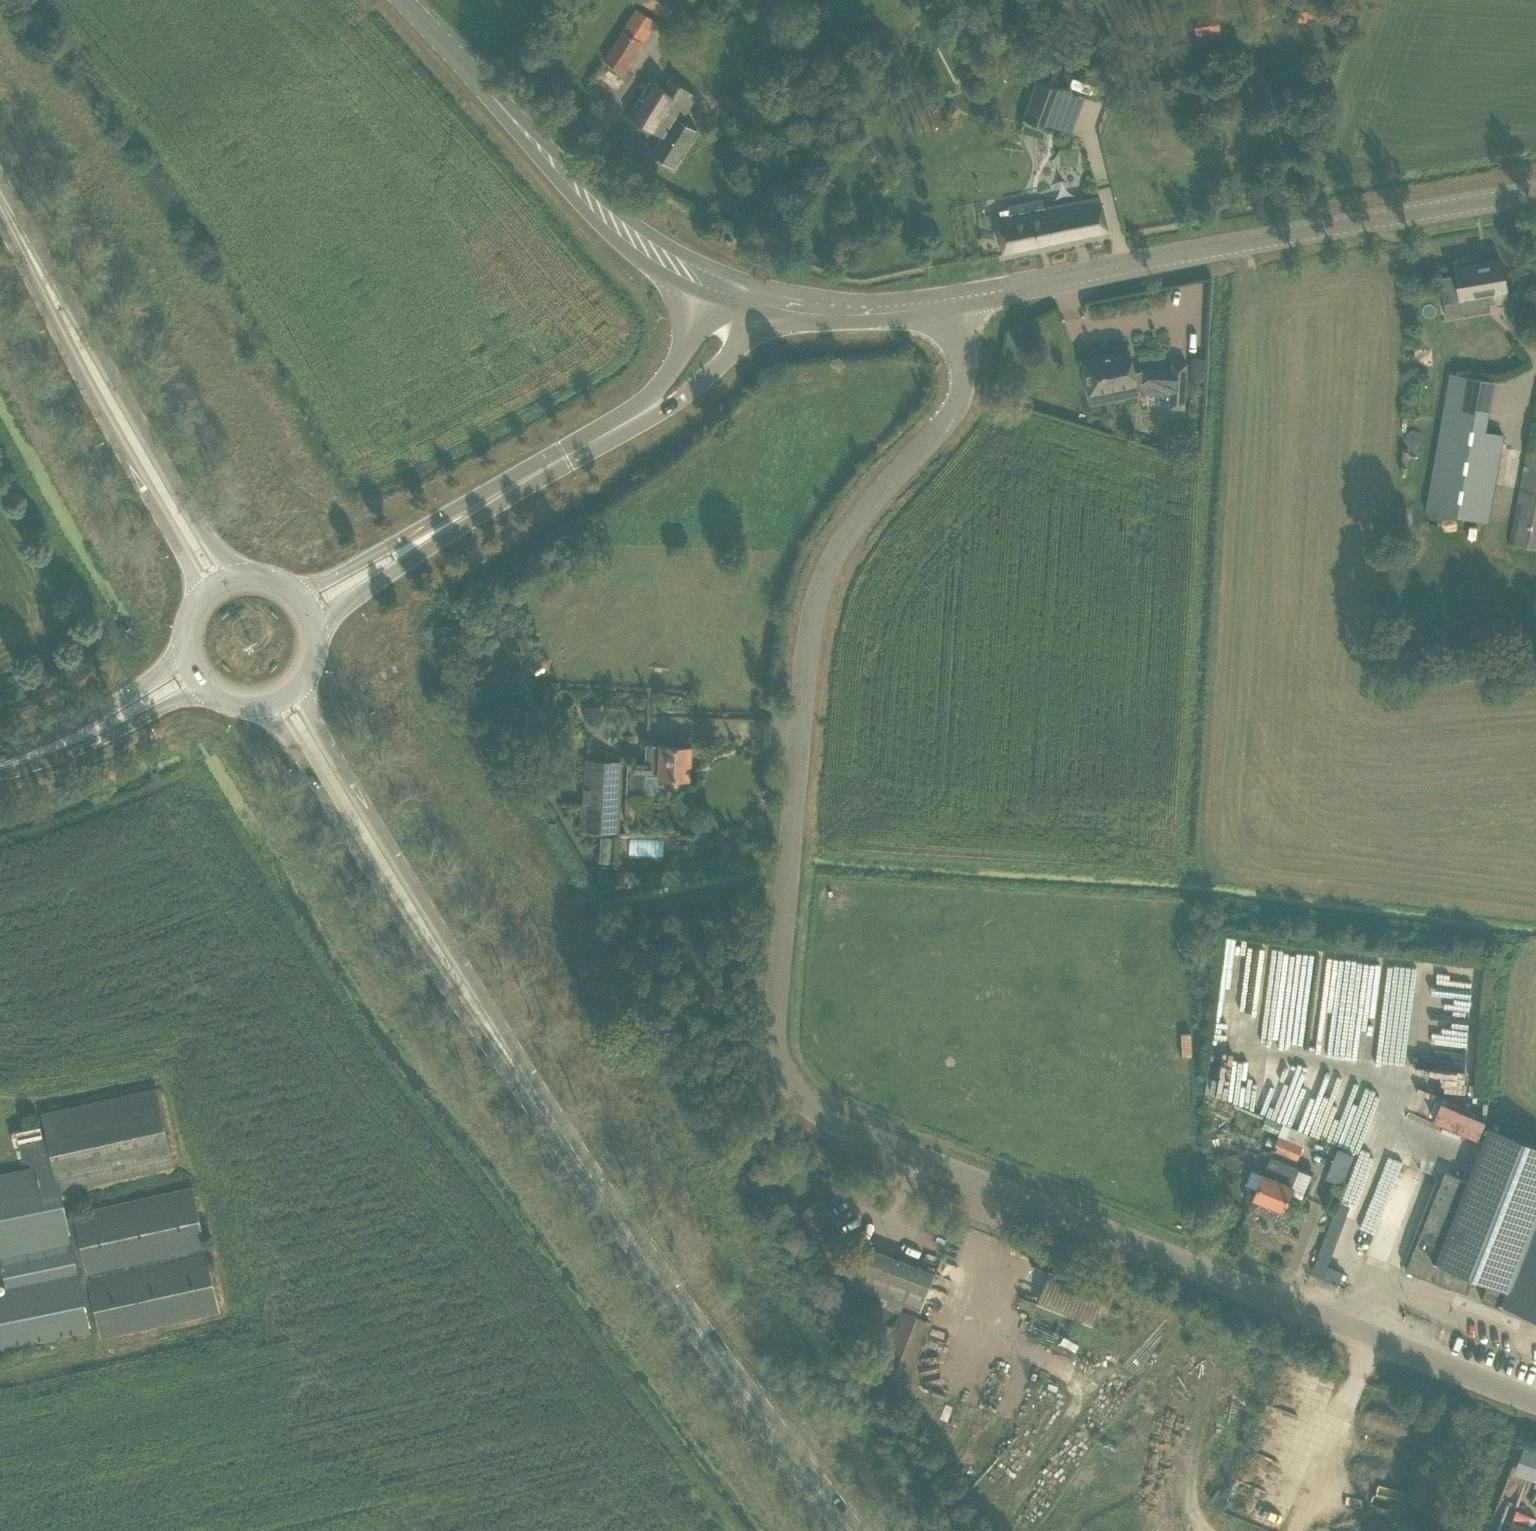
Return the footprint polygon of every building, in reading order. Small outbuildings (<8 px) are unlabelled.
[(665,18),(677,0),(637,0),(665,18)] [(1217,11),(1193,15),(1197,36),(1220,33),(1217,11)] [(624,29),(604,59),(623,72),(643,42),(624,29)] [(651,79),(639,99),(628,116),(656,132),(658,129),(664,132),(652,152),(674,165),(697,128),(681,118),(696,93),(669,77),(663,87),(651,79)] [(1050,125),(1063,88),(1039,79),(1025,116),(1050,125)] [(941,102),(934,112),(945,119),(952,109),(941,102)] [(1109,233),(1105,214),(1102,196),(997,217),(1001,235),(1005,255),(1109,233)] [(1456,273),(1439,276),(1444,301),(1461,298),(1464,314),(1490,310),(1490,308),(1489,302),(1508,298),(1501,258),(1455,266),(1456,273)] [(1129,349),(1083,359),(1088,386),(1105,382),(1106,388),(1120,385),(1122,394),(1138,391),(1137,388),(1141,387),(1141,391),(1170,393),(1170,406),(1184,407),(1187,362),(1172,361),(1172,369),(1143,367),(1143,368),(1133,370),(1129,349)] [(1441,423),(1425,511),(1488,522),(1504,434),(1485,431),(1494,380),(1450,372),(1441,423)] [(1509,543),(1535,548),(1535,398),(1509,543)] [(628,761),(627,791),(645,792),(646,774),(659,774),(660,774),(660,775),(689,776),(691,745),(647,743),(645,762),(628,761)] [(586,758),(582,830),(620,832),(623,760),(586,758)] [(701,843),(679,843),(679,858),(702,858),(701,843)] [(1462,1009),(1467,962),(1221,935),(1213,1010),(1235,1013),(1233,1035),(1244,1037),(1248,996),(1276,999),(1273,1026),(1266,1025),(1265,1035),(1276,1036),(1277,1022),(1295,1024),(1290,1069),(1324,1072),(1323,1080),(1422,1091),(1431,1006),(1462,1009)] [(63,1189),(174,1165),(156,1086),(42,1111),(47,1135),(43,1136),(40,1125),(11,1131),(14,1145),(19,1144),(22,1158),(32,1163),(56,1158),(63,1189)] [(1278,1093),(1272,1118),(1292,1122),(1297,1097),(1278,1093)] [(1413,1250),(1405,1268),(1450,1286),(1451,1285),(1467,1291),(1474,1275),(1488,1281),(1481,1299),(1501,1306),(1502,1303),(1535,1316),(1535,1145),(1488,1125),(1466,1179),(1445,1171),(1413,1250)] [(1303,1145),(1279,1135),(1274,1149),(1297,1159),(1303,1145)] [(1320,1175),(1337,1182),(1349,1153),(1332,1146),(1320,1175)] [(1268,1157),(1262,1176),(1254,1195),(1283,1207),(1286,1199),(1289,1192),(1300,1165),(1270,1153),(1268,1157)] [(93,1327),(93,1329),(99,1328),(101,1335),(220,1310),(193,1184),(73,1210),(74,1214),(68,1215),(63,1189),(56,1158),(32,1163),(0,1170),(0,1347),(93,1327)] [(1349,1166),(1336,1203),(1359,1212),(1373,1175),(1349,1166)] [(1289,1192),(1286,1199),(1301,1205),(1305,1197),(1301,1196),(1301,1197),(1289,1192)] [(802,1210),(824,1247),(845,1234),(822,1198),(802,1210)] [(1332,1214),(1322,1245),(1342,1252),(1352,1221),(1332,1214)] [(845,1280),(920,1309),(935,1271),(860,1243),(845,1280)] [(1035,1271),(1024,1300),(1082,1321),(1092,1292),(1035,1271)] [(901,1395),(903,1390),(930,1321),(901,1309),(872,1384),(901,1395)]
